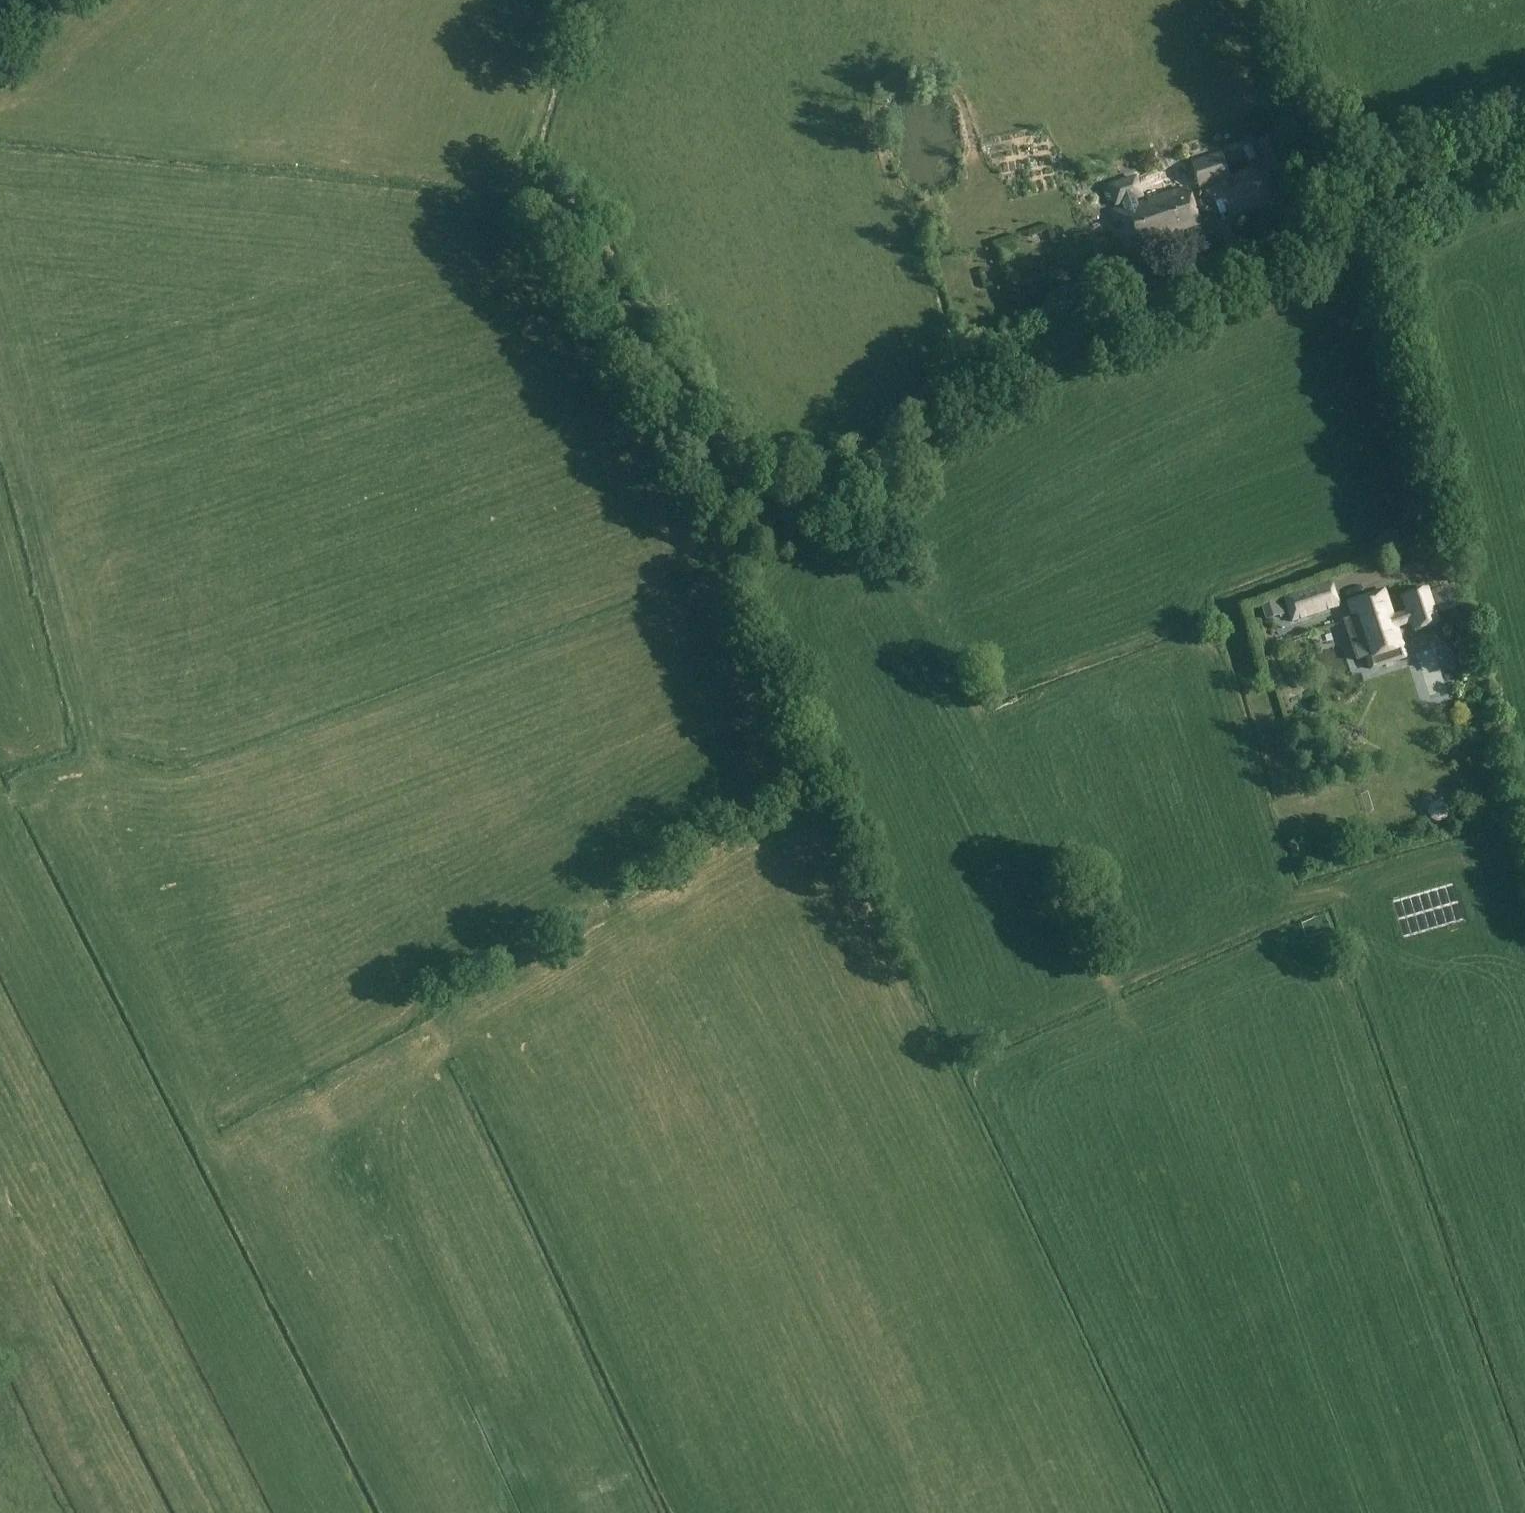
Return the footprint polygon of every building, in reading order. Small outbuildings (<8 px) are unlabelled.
[(1200,189),(1230,179),(1220,152),(1189,162),(1200,189)] [(1185,189),(1137,205),(1135,199),(1141,197),(1134,179),(1108,188),(1114,206),(1120,204),(1122,210),(1113,213),(1117,223),(1123,221),(1129,238),(1122,240),(1127,254),(1159,243),(1156,234),(1167,230),(1170,239),(1182,235),(1181,231),(1197,225),(1185,189)] [(976,336),(985,334),(980,315),(971,317),(976,336)] [(1282,595),(1283,599),(1291,623),(1338,607),(1329,578),(1282,595)] [(1408,612),(1393,618),(1384,592),(1349,603),(1368,659),(1403,647),(1396,627),(1412,622),(1415,631),(1438,623),(1426,589),(1403,597),(1408,612)] [(1261,604),(1266,620),(1285,614),(1280,598),(1261,604)] [(1364,673),(1410,661),(1407,651),(1362,663),(1364,673)]
